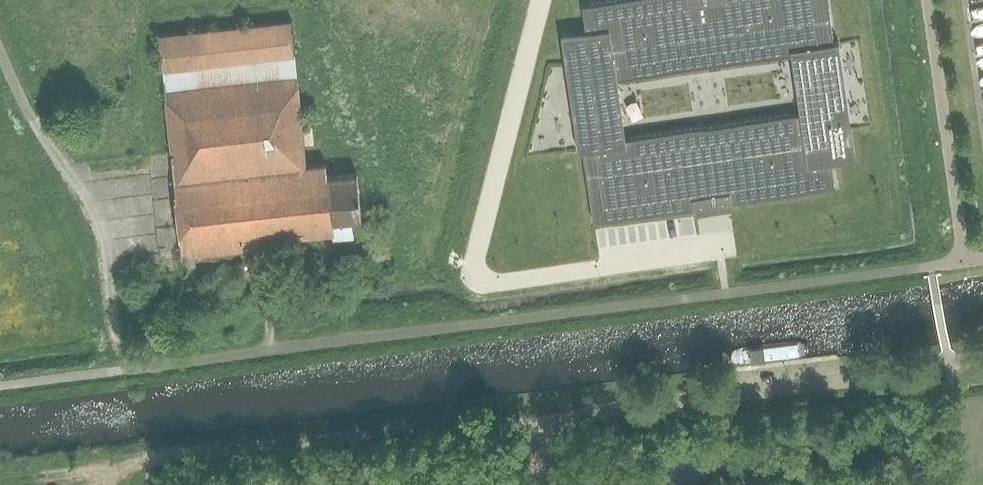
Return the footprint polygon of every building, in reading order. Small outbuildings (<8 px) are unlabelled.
[(581,2),(585,27),(558,31),(563,62),(563,65),(575,149),(580,148),(580,150),(590,220),(693,205),(692,197),(730,191),(731,199),(835,184),(831,160),(856,156),(852,128),(851,125),(840,42),(839,39),(839,38),(833,39),(828,0),(592,0),(581,2)] [(306,165),(294,40),(292,20),(160,35),(183,257),(289,245),(289,239),(352,232),(351,219),(362,218),(357,173),(328,176),(326,163),(306,165)] [(242,264),(221,266),(222,275),(243,273),(242,264)]
